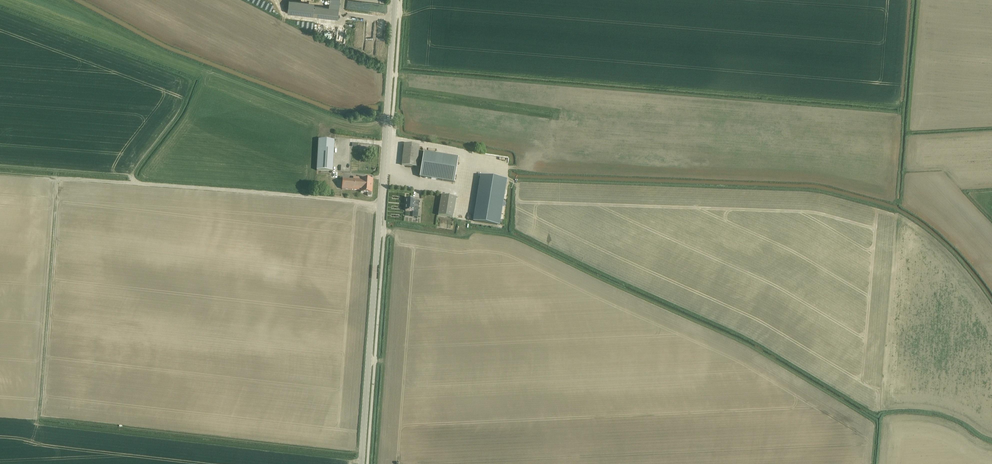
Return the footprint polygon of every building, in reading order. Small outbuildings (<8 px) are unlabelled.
[(329,7),(314,6),(314,3),(289,0),(287,13),(338,19),(339,8),(340,0),(330,0),(329,7)] [(317,171),(333,172),(334,141),(318,140),(317,171)] [(402,165),(417,167),(419,146),(404,145),(402,165)] [(419,177),(454,183),(458,158),(423,152),(419,177)] [(481,176),(474,222),(500,226),(508,180),(481,176)] [(342,179),(342,189),(361,191),(361,193),(367,193),(367,195),(368,196),(371,196),(371,193),(372,193),(373,179),(362,179),(361,181),(342,179)] [(453,218),(456,198),(441,196),(438,215),(453,218)] [(406,199),(405,211),(413,212),(413,214),(418,214),(419,205),(416,204),(416,201),(414,201),(414,200),(406,199)]
